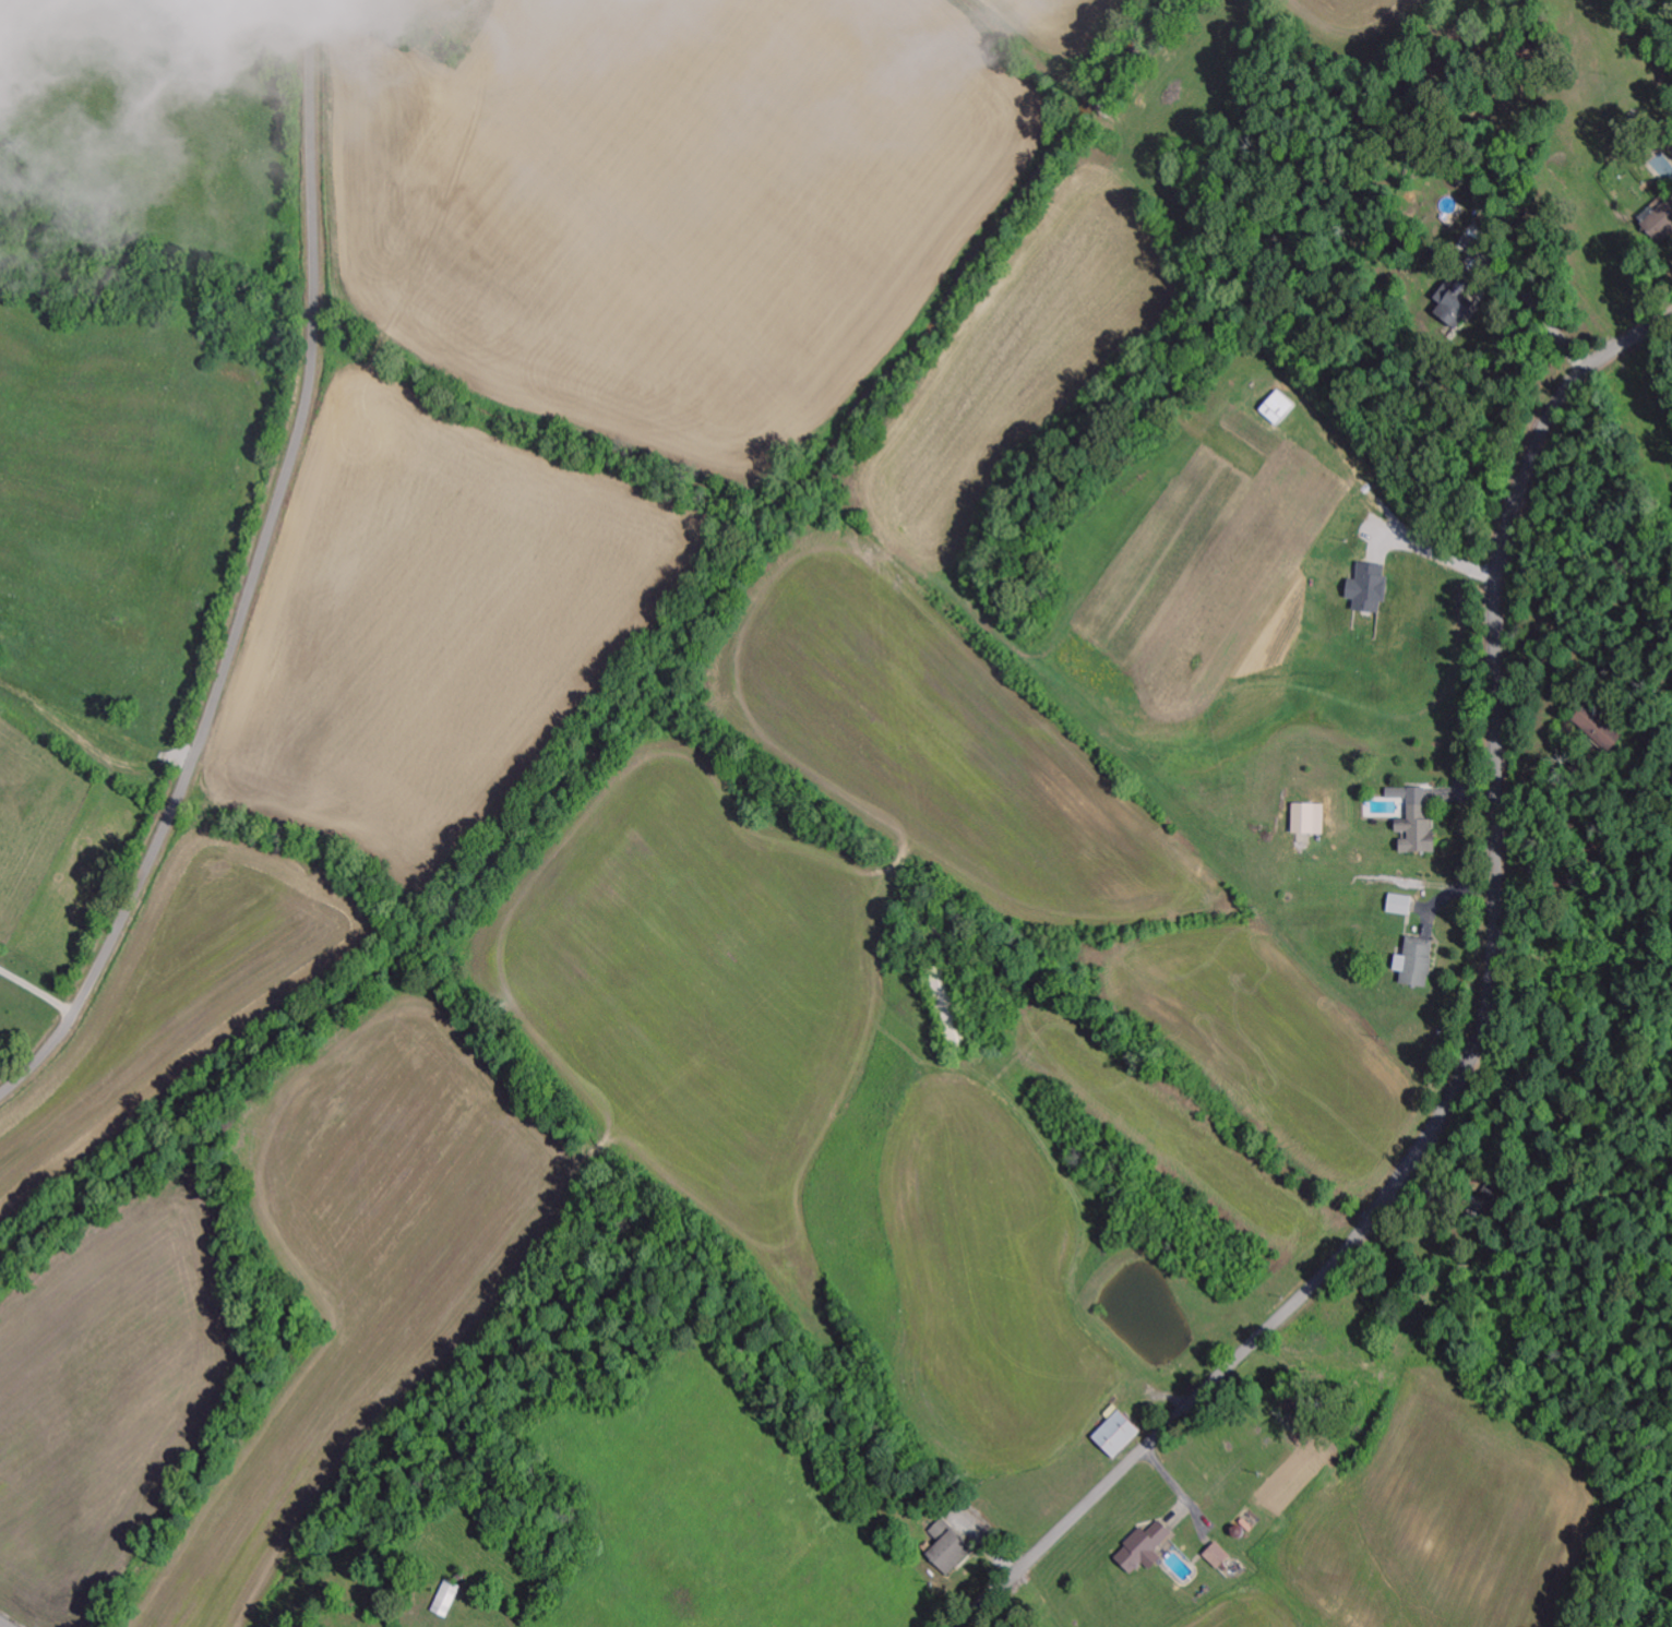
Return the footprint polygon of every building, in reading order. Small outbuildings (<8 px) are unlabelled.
[(1640,222),(1660,245),(1671,235),(1671,227),(1670,225),(1671,224),(1671,195),(1640,222)] [(1467,289),(1453,277),(1434,301),(1449,313),(1441,322),(1453,331),(1474,306),(1461,295),(1467,289)] [(1259,411),(1276,427),(1295,406),(1278,391),(1259,411)] [(1352,610),(1378,613),(1380,601),(1384,602),(1387,576),(1384,576),(1385,565),(1358,562),(1356,579),(1347,578),(1345,599),(1353,600),(1352,610)] [(1435,852),(1435,820),(1427,820),(1427,788),(1386,788),(1387,799),(1408,799),(1408,820),(1395,820),(1395,833),(1408,833),(1408,839),(1399,839),(1399,853),(1435,852)] [(1292,834),(1324,834),(1325,804),(1293,803),(1292,834)] [(1387,913),(1411,915),(1412,896),(1389,894),(1387,913)] [(1429,988),(1434,940),(1406,937),(1404,955),(1395,954),(1393,971),(1401,972),(1399,985),(1429,988)] [(1140,1432),(1113,1406),(1104,1415),(1109,1420),(1091,1439),(1114,1460),(1140,1432)] [(929,1532),(939,1541),(924,1555),(946,1577),(973,1552),(942,1519),(929,1532)] [(1141,1528),(1112,1559),(1130,1576),(1142,1563),(1150,1570),(1162,1558),(1155,1552),(1172,1534),(1158,1521),(1146,1533),(1141,1528)] [(1231,1556),(1216,1542),(1203,1555),(1218,1570),(1231,1556)]
